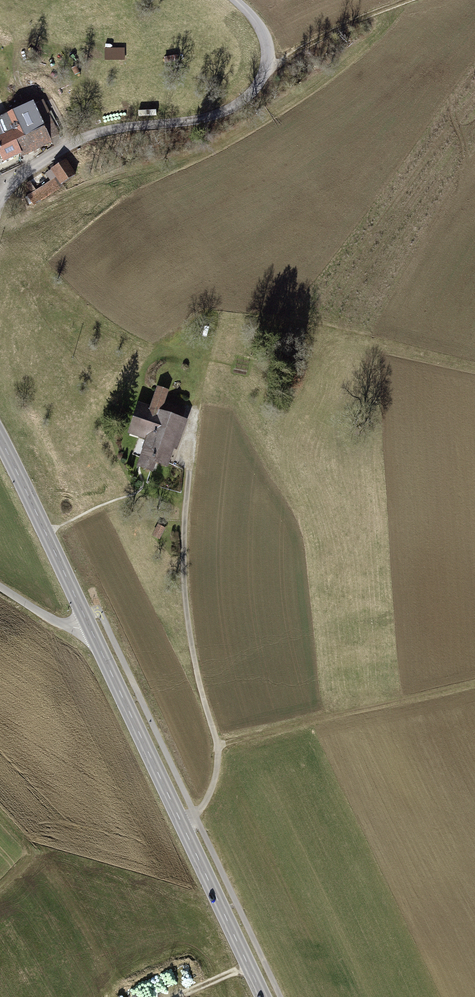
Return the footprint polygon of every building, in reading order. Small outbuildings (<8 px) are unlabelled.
[(0,122),(0,147),(9,164),(61,138),(49,114),(42,117),(36,104),(0,122)] [(67,162),(53,171),(64,188),(78,180),(67,162)] [(32,195),(29,197),(36,208),(62,191),(54,179),(36,190),(31,182),(26,185),(32,195)] [(155,408),(143,403),(132,433),(150,439),(140,468),(159,475),(163,464),(176,468),(192,421),(166,413),(174,391),(162,387),(155,408)]
